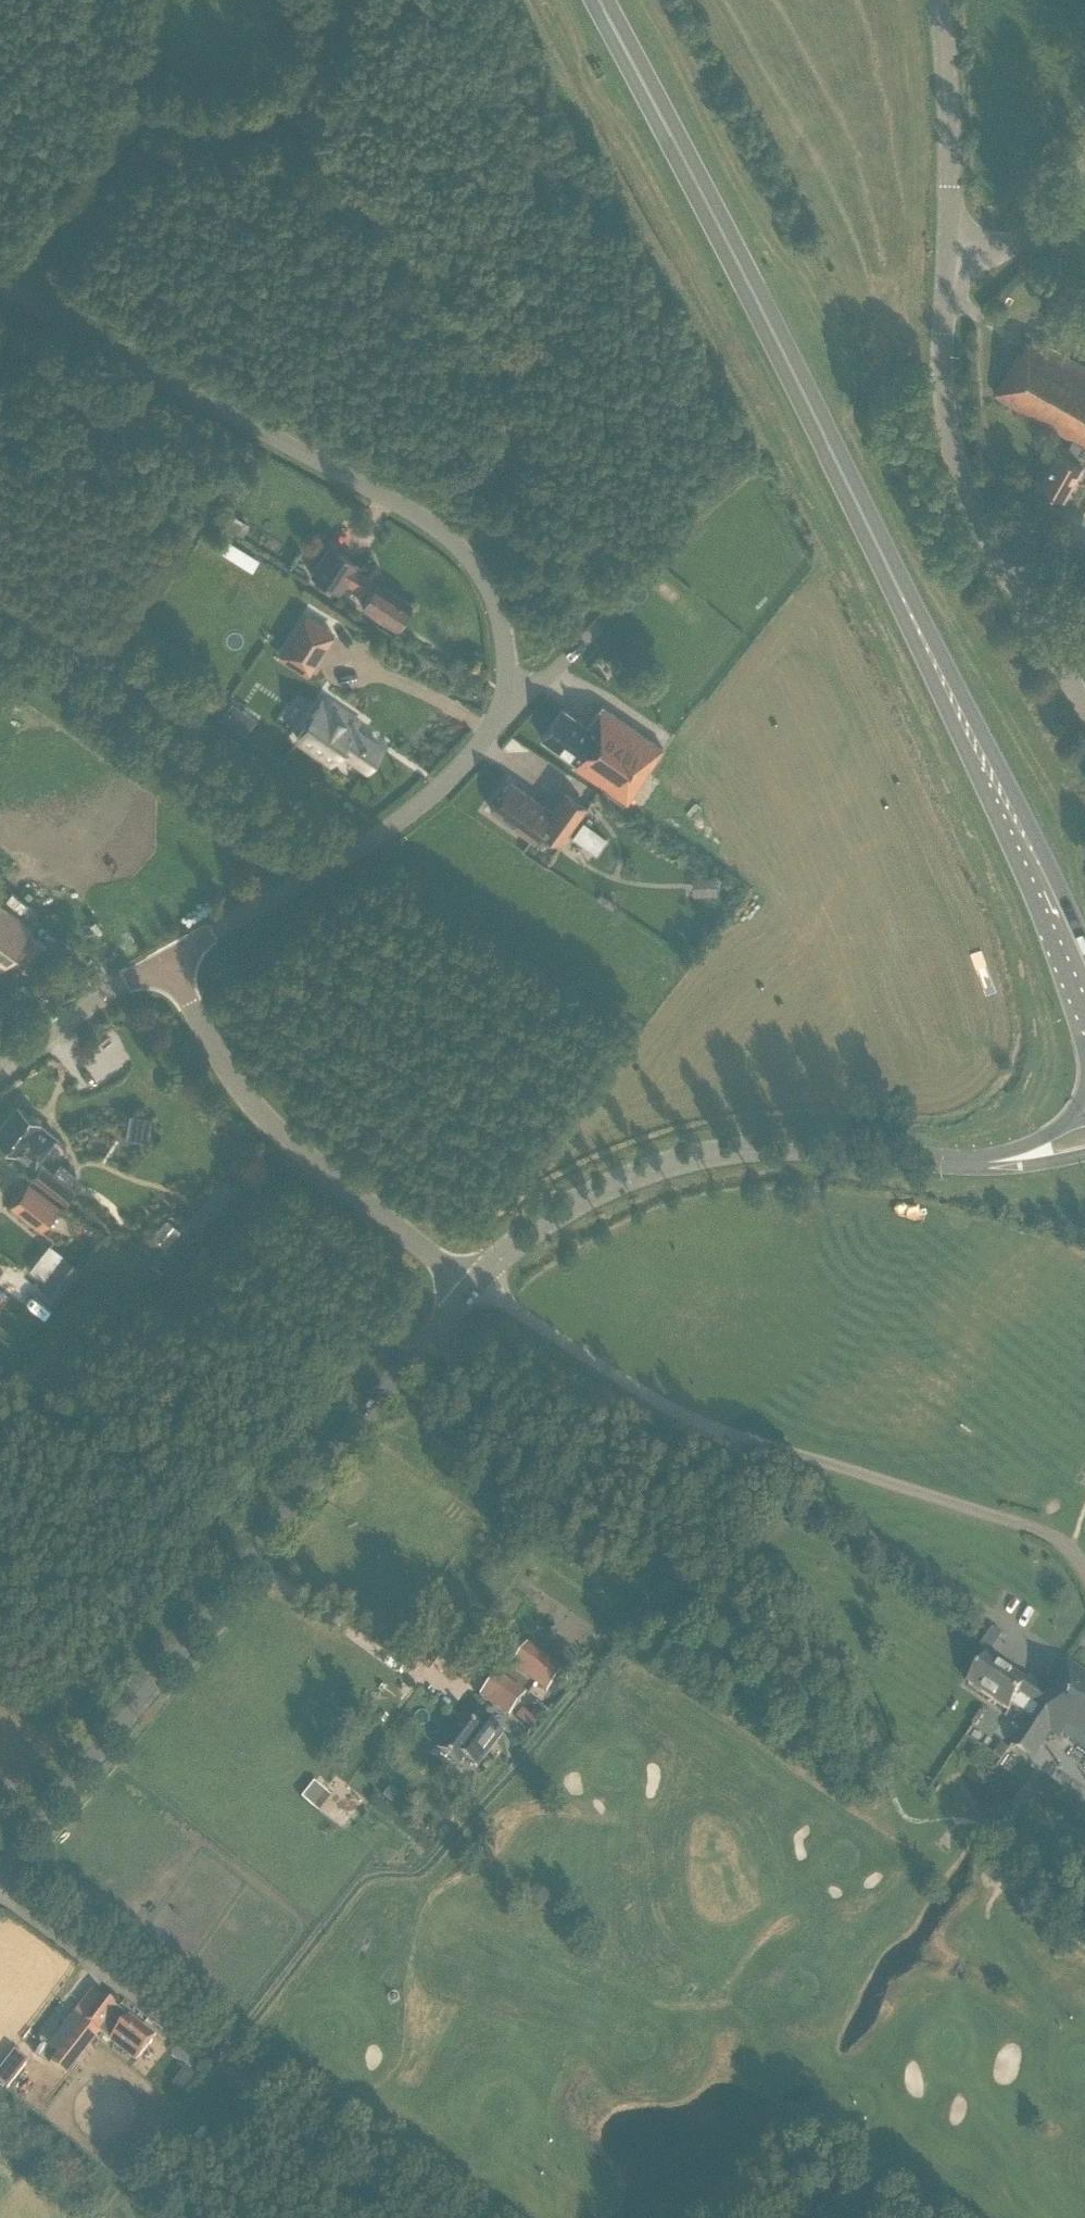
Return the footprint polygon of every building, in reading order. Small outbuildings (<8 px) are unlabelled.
[(1033,335),(1023,352),(1020,351),(996,394),(1073,439),(1065,452),(1061,450),(1041,483),(1065,496),(1084,463),(1082,462),(1084,458),(1084,365),(1033,335)] [(329,545),(318,563),(310,574),(338,592),(345,581),(368,595),(361,605),(395,627),(402,616),(405,615),(409,610),(408,606),(410,602),(377,581),(354,567),(357,563),(329,545)] [(333,634),(305,616),(280,654),(308,672),(333,634)] [(356,730),(360,723),(324,698),(295,740),(329,763),(339,749),(367,768),(381,747),(356,730)] [(235,726),(243,715),(221,700),(214,711),(235,726)] [(626,802),(663,748),(601,706),(587,726),(562,708),(541,737),(574,761),(571,765),(626,802)] [(551,809),(510,780),(490,808),(520,830),(530,838),(538,827),(560,843),(585,807),(564,792),(551,809)] [(714,877),(692,878),(693,896),(715,895),(714,877)] [(28,931),(32,927),(0,903),(0,968),(10,955),(30,971),(49,946),(28,931)] [(0,1123),(0,1139),(34,1166),(46,1151),(54,1139),(58,1135),(40,1121),(40,1120),(16,1101),(0,1123)] [(150,1116),(129,1113),(125,1136),(146,1139),(150,1116)] [(72,1189),(60,1180),(40,1165),(31,1177),(51,1193),(63,1201),(72,1189)] [(40,1229),(58,1206),(28,1182),(10,1205),(40,1229)] [(166,1211),(146,1223),(160,1246),(180,1233),(166,1211)] [(81,1268),(62,1255),(39,1286),(58,1300),(81,1268)] [(522,1603),(513,1596),(502,1609),(511,1616),(522,1603)] [(526,1645),(511,1666),(546,1693),(562,1672),(526,1645)] [(968,1685),(1008,1712),(1012,1705),(1032,1719),(1031,1720),(1061,1740),(1065,1735),(1084,1749),(1084,1671),(1068,1660),(1047,1692),(1029,1680),(1027,1683),(987,1657),(968,1685)] [(509,1717),(525,1695),(496,1674),(480,1696),(509,1717)] [(522,1710),(516,1717),(531,1729),(543,1713),(537,1708),(530,1717),(522,1710)] [(459,1767),(464,1760),(477,1769),(503,1734),(480,1717),(473,1726),(462,1718),(438,1751),(459,1767)] [(1010,1751),(1001,1745),(993,1758),(1001,1764),(1010,1751)] [(301,1799),(313,1807),(325,1792),(313,1783),(301,1799)] [(390,1789),(382,1797),(391,1804),(398,1796),(390,1789)] [(325,1792),(313,1807),(318,1812),(330,1796),(325,1792)] [(154,2040),(102,1999),(91,1990),(77,2008),(62,1997),(55,2005),(81,2025),(50,2065),(60,2072),(91,2032),(82,2025),(84,2022),(136,2062),(154,2040)]
